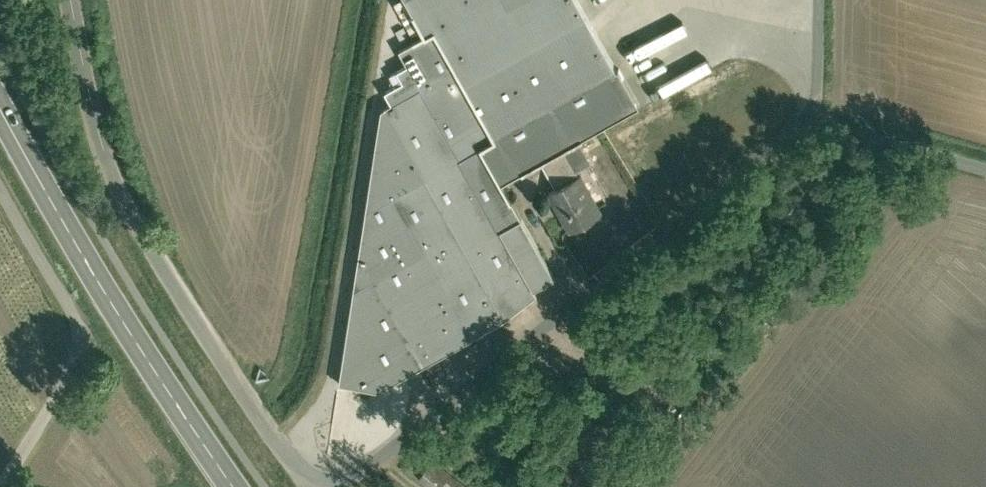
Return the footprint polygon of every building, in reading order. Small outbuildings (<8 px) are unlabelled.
[(399,119),(389,125),(417,173),(393,187),(407,211),(372,231),(388,259),(373,268),(424,355),(541,288),(536,279),(559,266),(503,169),(483,135),(619,57),(587,0),(413,0),(427,25),(402,40),(410,54),(403,59),(409,70),(389,82),(395,94),(388,98),(400,119),(399,119)] [(639,91),(619,57),(483,135),(503,169),(639,91)] [(690,61),(641,87),(648,100),(698,74),(690,61)] [(621,195),(591,143),(554,164),(560,173),(549,180),(573,222),(621,195)] [(437,476),(450,486),(490,486),(454,456),(437,476)] [(391,486),(412,486),(399,477),(391,486)]
